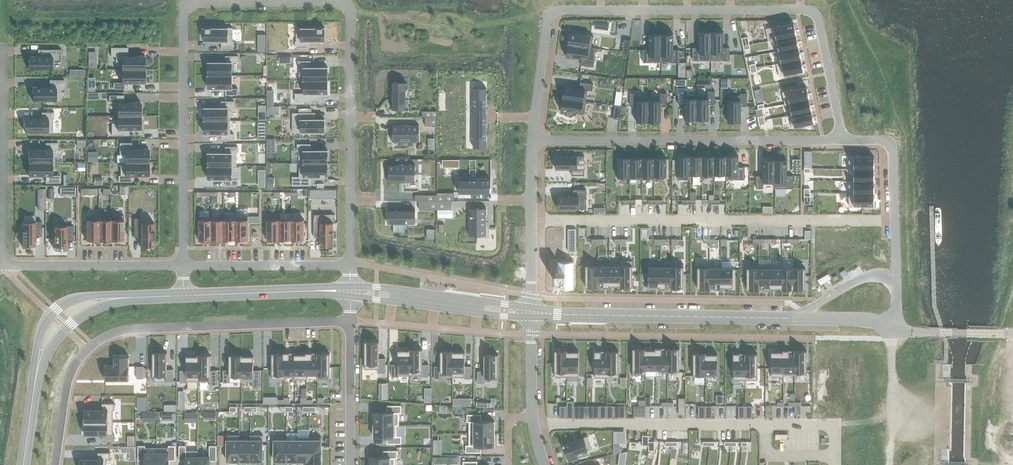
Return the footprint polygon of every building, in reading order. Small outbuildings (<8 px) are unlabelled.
[(777,38),(797,34),(795,22),(775,26),(777,38)] [(204,27),(204,41),(221,41),(221,50),(234,50),(234,41),(233,41),(233,27),(205,27),(204,27)] [(295,41),(295,47),(308,47),(308,41),(325,41),(325,27),(296,28),(296,41),(295,41)] [(692,60),(711,60),(711,32),(699,32),(699,48),(692,48),(692,60)] [(711,32),(711,60),(729,60),(729,48),(723,48),(723,32),(711,32)] [(593,36),(569,33),(567,45),(596,49),(596,48),(591,48),(593,36)] [(661,63),(661,34),(649,34),(649,50),(642,50),(643,63),(661,63)] [(661,34),(661,63),(679,63),(679,50),(673,50),(673,34),(661,34)] [(797,34),(777,38),(780,50),(799,46),(797,34)] [(624,39),(622,52),(629,53),(631,40),(624,39)] [(581,65),(593,67),(596,49),(567,45),(566,57),(581,59),(581,65)] [(799,46),(780,50),(782,62),(802,58),(799,46)] [(111,47),(111,56),(115,56),(115,62),(121,62),(121,69),(145,69),(145,56),(128,56),(128,47),(111,47)] [(28,56),(28,70),(52,70),(52,62),(61,62),(61,49),(40,49),(40,56),(28,56)] [(208,62),(208,75),(234,75),(234,62),(238,62),(238,56),(225,56),(225,62),(208,62)] [(802,58),(782,62),(785,74),(804,70),(802,58)] [(311,61),(298,61),(298,67),(299,67),(299,80),(304,80),(328,80),(328,67),(311,67),(311,61)] [(113,82),(113,89),(128,89),(128,83),(145,83),(145,69),(121,69),(121,82),(113,82)] [(208,75),(208,89),(225,89),(225,95),(238,95),(238,88),(234,88),(234,75),(208,75)] [(774,78),(762,80),(768,111),(780,108),(774,78)] [(32,87),(32,101),(61,101),(61,87),(64,87),(63,87),(63,80),(64,80),(49,80),(49,87),(32,87)] [(310,94),(328,94),(328,80),(304,80),(304,93),(295,93),(295,102),(311,102),(310,94)] [(392,82),(392,109),(406,109),(406,82),(392,82)] [(593,84),(580,82),(579,88),(564,86),(562,98),(586,102),(588,90),(592,91),(593,84)] [(806,87),(782,91),(785,105),(789,104),(809,100),(806,87)] [(473,148),(486,148),(486,88),(473,88),(473,148)] [(685,91),(678,91),(678,104),(684,104),(684,120),(696,120),(696,96),(685,96),(685,91)] [(715,91),(708,91),(708,96),(696,96),(696,120),(709,120),(709,104),(715,104),(715,91)] [(648,122),(648,98),(637,98),(637,93),(630,93),(630,106),(636,106),(636,122),(648,122)] [(667,93),(660,93),(660,98),(648,98),(648,122),(661,122),(661,106),(667,106),(667,93)] [(747,93),(740,93),(740,98),(727,98),(727,122),(741,122),(741,106),(747,106),(747,93)] [(109,95),(109,102),(115,102),(115,116),(117,116),(140,116),(140,102),(124,102),(123,95),(109,95)] [(586,102),(562,98),(560,111),(584,114),(586,102)] [(809,100),(789,104),(792,114),(811,110),(809,100)] [(204,107),(204,121),(230,121),(230,107),(234,107),(234,101),(221,101),(221,107),(204,107)] [(615,106),(613,118),(620,119),(621,107),(615,106)] [(792,114),(789,115),(792,128),(814,123),(811,110),(792,114)] [(24,118),(24,132),(53,132),(53,119),(54,119),(54,118),(53,118),(53,113),(54,113),(54,112),(41,112),(41,118),(24,118)] [(292,132),(324,132),(324,119),(313,119),(313,113),(311,113),(298,113),(292,113),(292,132)] [(591,126),(611,126),(611,114),(591,114),(591,126)] [(111,123),(111,135),(123,135),(123,129),(140,129),(140,116),(117,116),(117,123),(111,123)] [(204,121),(204,134),(221,134),(221,140),(234,140),(234,134),(230,134),(230,121),(204,121)] [(392,125),(392,135),(398,135),(398,142),(419,142),(419,125),(392,125)] [(28,149),(28,162),(52,162),(54,162),(54,149),(58,149),(58,148),(57,148),(57,143),(58,143),(45,143),(45,149),(28,149)] [(119,149),(119,155),(125,155),(125,162),(148,162),(148,149),(131,149),(131,143),(119,143),(120,143),(120,149),(119,149)] [(299,150),(299,163),(327,163),(327,150),(311,150),(311,144),(297,144),(297,150),(299,150)] [(208,152),(208,166),(232,166),(237,166),(237,153),(238,153),(238,146),(225,146),(225,152),(208,152)] [(555,156),(555,169),(571,169),(571,175),(584,175),(584,156),(555,156)] [(677,156),(677,180),(689,180),(690,156),(677,156)] [(690,156),(689,180),(690,180),(690,175),(701,175),(701,177),(702,177),(702,156),(690,156)] [(702,156),(702,177),(714,177),(714,156),(702,156)] [(714,156),(714,177),(714,175),(725,175),(725,180),(726,180),(726,156),(714,156)] [(726,156),(726,180),(744,180),(744,167),(738,167),(738,156),(726,156)] [(849,156),(849,170),(851,170),(873,170),(873,156),(849,156)] [(617,179),(630,179),(630,158),(617,158),(617,179)] [(642,158),(630,158),(630,179),(642,179),(642,158)] [(654,158),(642,158),(642,179),(653,179),(654,179),(654,158)] [(666,177),(666,158),(654,158),(654,179),(654,177),(666,177)] [(756,176),(756,188),(763,188),(763,184),(774,184),(774,188),(774,160),(762,160),(762,176),(756,176)] [(774,160),(774,188),(793,188),(793,176),(787,176),(787,160),(774,160)] [(28,162),(28,176),(45,176),(45,183),(60,183),(59,183),(59,176),(60,176),(60,175),(52,175),(52,162),(28,162)] [(118,181),(118,182),(131,182),(131,176),(148,176),(148,162),(125,162),(120,162),(120,175),(118,175),(118,176),(119,176),(119,181),(118,181)] [(327,177),(327,163),(299,163),(299,176),(292,176),(292,185),(310,185),(310,177),(327,177)] [(388,165),(388,182),(415,182),(415,165),(388,165)] [(208,166),(208,180),(225,180),(225,185),(238,185),(238,179),(232,179),(232,166),(208,166)] [(851,170),(851,180),(873,180),(873,170),(851,170)] [(459,193),(490,193),(490,179),(459,179),(459,193)] [(849,180),(849,193),(873,193),(873,180),(851,180),(849,180)] [(59,187),(60,196),(75,196),(75,187),(59,187)] [(586,209),(586,190),(573,190),(573,196),(557,196),(557,209),(579,209),(586,209)] [(849,193),(849,206),(873,206),(873,193),(849,193)] [(437,201),(437,209),(446,209),(446,201),(437,201)] [(486,236),(486,208),(469,208),(469,229),(476,229),(476,236),(486,236)] [(415,210),(387,210),(387,223),(415,223),(415,210)] [(86,217),(86,241),(94,240),(94,241),(98,241),(98,240),(98,214),(98,217),(86,217)] [(98,214),(98,240),(103,240),(103,239),(110,239),(110,214),(98,214)] [(110,239),(110,240),(115,240),(115,239),(123,239),(123,214),(110,214),(110,239)] [(267,214),(267,241),(275,240),(275,241),(279,241),(279,240),(279,214),(267,214)] [(279,214),(279,240),(280,240),(284,240),(284,239),(291,239),(291,219),(280,219),(280,214),(279,214)] [(314,234),(320,234),(320,246),(329,246),(329,248),(333,248),(333,222),(323,222),(323,214),(314,214),(314,234)] [(199,217),(199,240),(207,240),(207,241),(211,241),(211,240),(211,217),(199,217)] [(211,217),(211,240),(219,240),(219,241),(223,241),(223,240),(223,217),(211,217)] [(223,217),(223,240),(228,240),(228,239),(235,239),(235,217),(235,219),(224,219),(224,217),(223,217)] [(235,239),(235,240),(240,240),(240,239),(248,239),(248,217),(235,217),(235,239)] [(134,234),(140,234),(140,245),(140,247),(145,247),(145,246),(153,246),(153,222),(140,222),(140,218),(134,218),(134,234)] [(291,239),(291,240),(296,240),(296,239),(304,239),(304,219),(291,219),(291,239)] [(35,245),(35,233),(41,233),(41,221),(22,221),(22,246),(26,246),(26,245),(35,245)] [(67,250),(67,237),(73,237),(73,225),(53,225),(53,246),(53,250),(62,250),(67,250)] [(568,252),(576,252),(576,229),(568,229),(568,252)] [(609,263),(609,287),(610,287),(610,286),(619,286),(619,287),(621,287),(620,261),(619,261),(619,263),(609,263)] [(620,261),(621,287),(632,287),(632,261),(620,261)] [(557,262),(557,273),(555,273),(555,283),(560,283),(560,288),(573,288),(573,262),(557,262)] [(585,263),(585,287),(597,287),(597,263),(585,263)] [(597,287),(609,287),(609,263),(597,263),(597,287)] [(660,267),(660,288),(672,288),(672,264),(671,264),(671,267),(670,267),(660,267)] [(672,264),(672,288),(683,288),(683,264),(672,264)] [(697,265),(697,289),(709,289),(709,265),(697,265)] [(709,289),(721,289),(721,267),(710,267),(710,265),(709,265),(709,289)] [(746,266),(747,289),(758,289),(758,266),(746,266)] [(758,289),(758,290),(770,290),(770,266),(758,266),(758,289)] [(770,266),(770,290),(771,290),(771,288),(781,288),(781,289),(782,289),(782,268),(771,268),(771,266),(770,266)] [(648,267),(648,287),(659,287),(659,288),(660,288),(660,267),(648,267)] [(721,267),(721,289),(721,288),(733,288),(733,284),(733,267),(721,267)] [(782,268),(782,289),(794,289),(794,268),(782,268)] [(794,268),(794,289),(805,289),(805,268),(794,268)] [(819,278),(821,283),(832,278),(830,273),(819,278)] [(365,342),(365,369),(378,369),(378,373),(385,373),(385,358),(379,358),(379,342),(365,342)] [(644,349),(644,375),(645,375),(645,370),(656,370),(656,348),(655,348),(655,350),(645,350),(645,349),(644,349)] [(656,348),(656,370),(666,370),(666,372),(668,372),(668,349),(668,348),(656,348)] [(391,365),(391,377),(399,377),(399,376),(410,376),(410,371),(410,349),(409,349),(409,350),(398,350),(398,365),(391,365)] [(410,371),(410,376),(421,376),(421,377),(428,377),(428,365),(422,365),(422,349),(410,349),(410,371)] [(633,349),(633,375),(644,375),(644,349),(633,349)] [(668,349),(668,372),(679,372),(679,349),(668,349)] [(771,352),(771,377),(783,377),(783,350),(783,352),(771,352)] [(783,350),(783,377),(784,377),(784,374),(795,374),(795,350),(783,350)] [(795,350),(795,374),(807,374),(807,351),(795,351),(795,350)] [(434,366),(434,379),(441,379),(441,375),(452,375),(452,377),(452,373),(452,351),(440,351),(440,366),(434,366)] [(452,373),(452,377),(464,377),(464,379),(471,379),(471,366),(464,366),(464,352),(453,352),(453,351),(452,351),(452,373)] [(555,351),(555,377),(567,377),(567,351),(555,351)] [(567,351),(567,377),(579,377),(579,352),(567,352),(567,351)] [(595,351),(595,378),(607,378),(607,351),(595,351)] [(607,351),(607,378),(619,378),(619,352),(607,352),(607,351)] [(153,353),(153,376),(166,376),(166,382),(173,382),(173,369),(167,369),(167,353),(153,353)] [(272,354),(272,380),(284,380),(284,353),(283,353),(283,354),(272,354)] [(284,353),(284,380),(284,377),(294,377),(294,380),(295,380),(295,375),(295,353),(284,353)] [(295,375),(295,380),(306,380),(306,353),(305,353),(305,355),(296,355),(296,353),(295,353),(295,375)] [(306,353),(306,380),(307,380),(307,375),(317,375),(317,380),(318,380),(318,375),(318,353),(306,353)] [(318,375),(318,380),(330,380),(330,354),(318,354),(318,353),(318,375)] [(693,353),(693,377),(705,377),(705,353),(693,353)] [(705,353),(705,377),(706,377),(706,375),(717,375),(717,354),(706,354),(706,353),(705,353)] [(733,353),(733,380),(745,380),(745,353),(733,353)] [(745,353),(745,380),(757,380),(757,354),(746,354),(746,353),(745,353)] [(180,370),(180,382),(187,382),(187,381),(198,381),(198,355),(197,355),(197,356),(186,356),(186,370),(180,370)] [(198,355),(198,381),(210,381),(210,385),(217,385),(217,370),(210,370),(210,355),(198,355)] [(223,370),(223,383),(230,383),(230,377),(241,377),(241,355),(229,355),(229,370),(223,370)] [(241,355),(241,381),(252,381),(252,387),(260,387),(260,370),(253,370),(253,356),(242,356),(242,355),(241,355)] [(477,371),(477,383),(484,383),(484,380),(498,380),(498,355),(484,355),(484,371),(477,371)] [(105,367),(105,381),(129,381),(129,357),(114,357),(114,367),(105,367)] [(84,410),(84,422),(113,422),(113,410),(114,410),(114,403),(102,403),(102,410),(84,410)] [(373,412),(373,425),(399,425),(399,413),(401,413),(401,406),(387,406),(387,412),(373,412)] [(185,413),(185,422),(196,422),(196,413),(185,413)] [(467,415),(467,422),(469,422),(469,434),(494,434),(494,421),(481,421),(481,415),(467,415)] [(84,422),(84,435),(102,435),(102,441),(114,441),(114,434),(113,434),(113,422),(84,422)] [(373,425),(373,437),(387,437),(387,444),(401,444),(401,436),(405,436),(405,425),(399,425),(373,425)] [(465,445),(465,453),(481,453),(481,446),(485,446),(494,446),(494,434),(469,434),(469,445),(465,445)] [(235,461),(240,461),(240,440),(240,435),(227,435),(227,461),(229,461),(229,463),(235,463),(235,461)] [(251,440),(251,461),(263,461),(263,437),(263,435),(251,435),(251,440)] [(568,461),(578,458),(576,454),(592,449),(587,436),(563,444),(568,461)] [(287,461),(287,440),(287,437),(274,437),(274,456),(274,461),(287,461)] [(304,463),(308,464),(308,437),(297,437),(297,440),(297,461),(304,461),(304,463)] [(308,437),(308,464),(321,464),(321,437),(308,437)] [(240,461),(251,461),(251,440),(240,440),(240,461)] [(297,440),(287,440),(287,461),(297,461),(297,440)] [(145,448),(145,446),(138,446),(138,461),(144,461),(144,464),(157,464),(157,447),(145,448)] [(157,464),(169,464),(169,460),(175,460),(175,446),(168,446),(168,447),(157,447),(157,464)] [(197,456),(186,456),(186,446),(179,446),(179,460),(185,460),(185,464),(197,464),(197,456)] [(197,456),(197,464),(210,464),(210,460),(216,460),(216,446),(209,446),(209,456),(197,456)] [(369,464),(395,464),(395,458),(397,458),(397,451),(383,451),(383,458),(369,458),(369,464)] [(80,464),(104,464),(104,460),(110,460),(110,453),(98,453),(98,459),(80,459),(80,464)]
